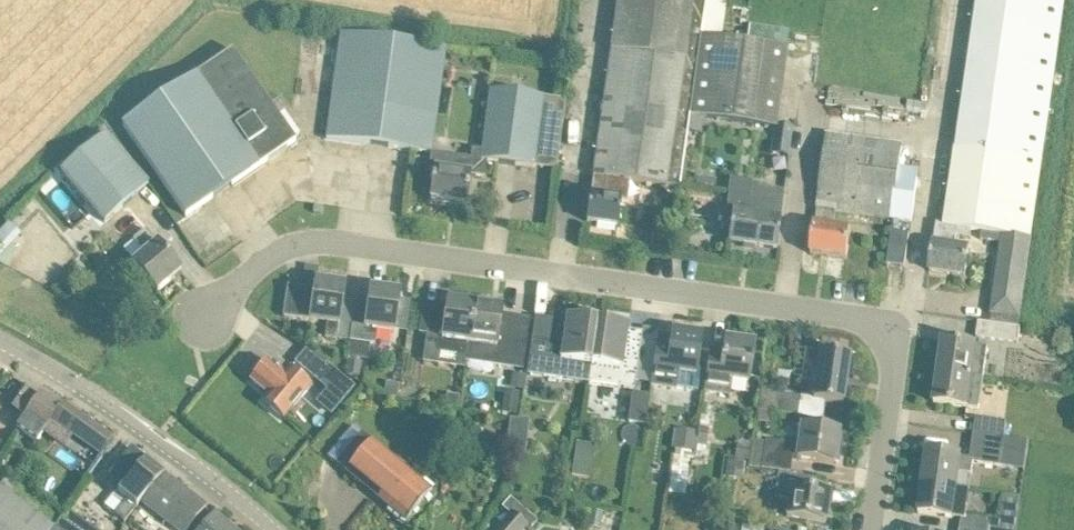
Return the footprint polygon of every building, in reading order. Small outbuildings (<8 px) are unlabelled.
[(690,114),(702,28),(704,14),(706,0),(618,0),(586,222),(617,226),(620,202),(625,203),(628,181),(679,188),(690,114)] [(720,0),(706,0),(704,14),(718,16),(720,0)] [(955,151),(954,151),(943,225),(936,224),(932,249),(929,271),(965,276),(969,248),(955,246),(956,236),(970,238),(972,230),(982,232),(981,240),(1001,243),(991,314),(980,313),(979,322),(1018,328),(1023,297),(1064,0),(976,0),(955,151)] [(775,126),(786,49),(707,38),(708,29),(702,28),(690,114),(775,126)] [(431,153),(434,131),(446,50),(341,34),(329,117),(326,139),(431,153)] [(279,117),(233,49),(121,125),(173,198),(185,216),(296,141),(293,138),(300,134),(284,111),(279,117)] [(556,170),(566,101),(489,90),(481,151),(480,160),(486,161),(556,170)] [(104,223),(148,185),(104,134),(60,172),(104,223)] [(912,222),(919,177),(898,174),(902,146),(828,135),(814,232),(810,254),(847,259),(851,229),(833,226),(836,210),(852,213),(851,221),(863,223),(864,215),(912,222)] [(431,154),(429,169),(435,170),(433,178),(430,200),(465,205),(469,175),(483,177),(486,161),(480,160),(481,151),(472,150),(471,159),(454,157),(431,154)] [(776,249),(784,191),(750,186),(748,198),(729,195),(726,214),(732,215),(728,242),(776,249)] [(21,236),(8,223),(0,232),(0,257),(21,236)] [(157,292),(181,272),(157,244),(157,243),(146,230),(133,241),(144,254),(132,264),(157,292)] [(905,268),(910,235),(892,232),(887,265),(905,268)] [(342,298),(344,285),(316,281),(315,290),(287,286),(282,317),(310,321),(310,320),(326,322),(324,338),(349,341),(355,300),(342,298)] [(368,302),(355,300),(349,341),(375,345),(377,329),(394,332),(399,293),(370,289),(368,302)] [(467,354),(475,304),(447,300),(446,308),(424,304),(419,333),(428,334),(426,349),(467,354)] [(520,372),(522,359),(524,345),(527,321),(500,317),(502,308),(475,304),(467,354),(466,358),(466,363),(520,372)] [(534,347),(530,374),(544,376),(559,378),(589,383),(597,321),(566,317),(566,323),(551,321),(538,319),(534,347)] [(654,358),(638,356),(641,334),(627,332),(628,326),(597,321),(589,383),(617,387),(633,389),(633,388),(651,390),(651,384),(650,384),(654,358)] [(1020,328),(1018,328),(979,322),(977,338),(1018,344),(1020,328)] [(698,391),(702,369),(696,368),(698,358),(701,336),(672,332),(670,345),(656,343),(654,358),(650,384),(651,384),(698,391)] [(750,365),(753,343),(725,339),(723,353),(710,351),(704,391),(729,394),(731,380),(748,382),(750,365)] [(984,379),(984,378),(986,362),(988,348),(943,341),(938,373),(984,379)] [(328,365),(305,350),(295,363),(315,381),(328,365)] [(847,372),(849,356),(804,350),(800,382),(815,385),(812,399),(776,394),(777,390),(761,388),(758,411),(797,416),(797,417),(821,420),(824,402),(842,405),(847,372)] [(267,396),(262,402),(283,419),(298,403),(311,387),(298,376),(289,369),(284,375),(267,361),(250,382),(267,396)] [(359,377),(361,363),(348,361),(346,375),(359,377)] [(979,410),(984,379),(938,373),(934,404),(956,407),(967,408),(979,410)] [(524,391),(527,377),(512,375),(510,389),(524,391)] [(38,398),(25,389),(12,407),(23,415),(15,427),(36,443),(51,422),(100,458),(113,440),(63,404),(61,407),(40,394),(38,398)] [(459,408),(461,396),(448,394),(446,405),(459,408)] [(642,446),(645,425),(650,396),(632,394),(628,423),(629,423),(626,444),(642,446)] [(699,459),(705,454),(706,447),(708,430),(709,425),(704,417),(700,416),(698,433),(695,453),(694,458),(699,459)] [(1003,438),(1005,421),(975,417),(973,433),(1003,438)] [(765,439),(764,442),(751,440),(748,467),(760,469),(789,473),(791,456),(795,457),(812,460),(834,463),(836,448),(840,449),(842,435),(838,435),(838,432),(816,429),(800,426),(797,444),(765,439)] [(406,523),(421,506),(432,492),(353,427),(328,457),(406,523)] [(695,453),(698,433),(675,430),(672,450),(681,451),(680,456),(692,458),(693,453),(695,453)] [(1023,455),(1025,440),(1003,438),(973,433),(969,459),(960,457),(960,456),(927,452),(923,483),(956,487),(958,472),(972,474),(974,462),(999,465),(1001,452),(1023,455)] [(500,438),(495,448),(504,451),(507,441),(500,438)] [(576,443),(571,478),(589,480),(593,445),(576,443)] [(116,491),(104,506),(116,515),(124,522),(140,502),(163,473),(162,473),(158,470),(144,459),(130,449),(113,472),(104,483),(116,491)] [(684,496),(688,474),(690,460),(674,457),(668,493),(684,496)] [(140,502),(141,503),(148,509),(176,529),(187,529),(192,524),(206,506),(185,490),(178,485),(163,473),(140,502)] [(825,522),(829,494),(816,492),(818,479),(777,473),(774,499),(788,501),(785,516),(803,519),(825,522)] [(69,513),(64,520),(62,518),(62,517),(6,478),(0,487),(0,529),(92,529),(69,513)] [(966,515),(970,489),(956,487),(923,483),(918,514),(951,519),(951,517),(961,519),(960,529),(1015,529),(1015,526),(992,523),(992,519),(966,515)] [(536,524),(537,522),(510,498),(506,502),(501,509),(509,515),(496,529),(525,529),(526,528),(528,529),(530,529),(536,524)] [(215,513),(201,529),(234,529),(215,513)]
